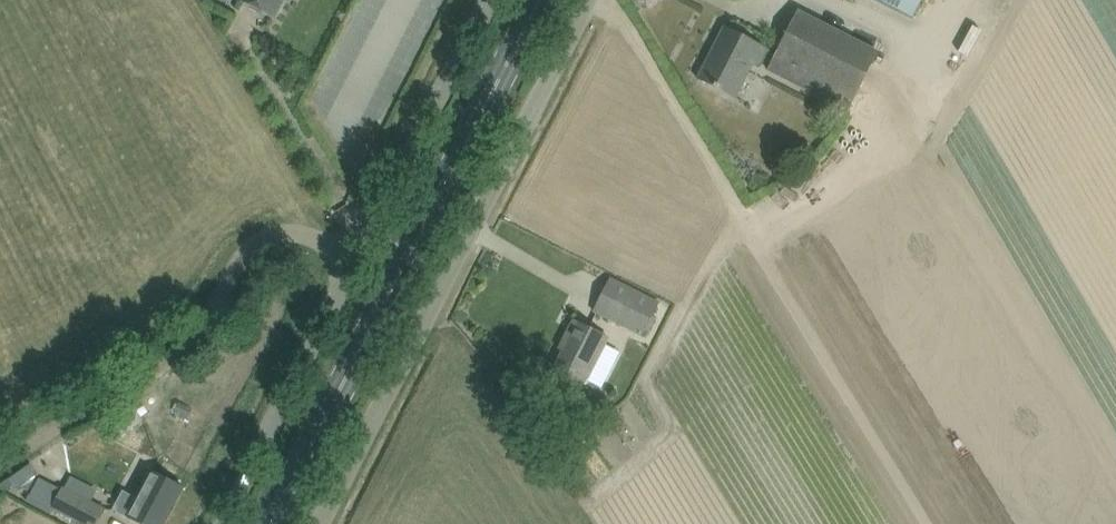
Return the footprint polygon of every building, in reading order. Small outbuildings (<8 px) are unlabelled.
[(273,17),(283,0),(241,0),(273,17)] [(912,19),(922,0),(874,0),(912,19)] [(848,115),(879,56),(801,15),(770,75),(848,115)] [(769,50),(745,38),(725,27),(698,80),(735,99),(752,65),(760,68),(769,50)] [(659,303),(631,289),(611,278),(594,312),(613,322),(642,336),(659,303)] [(606,338),(593,332),(573,322),(564,340),(568,342),(555,368),(575,378),(583,382),(606,338)] [(120,435),(143,421),(132,404),(109,419),(120,435)] [(115,510),(141,523),(165,523),(184,488),(152,472),(137,501),(124,494),(115,510)] [(84,523),(96,523),(103,509),(64,489),(53,508),(84,523)]
